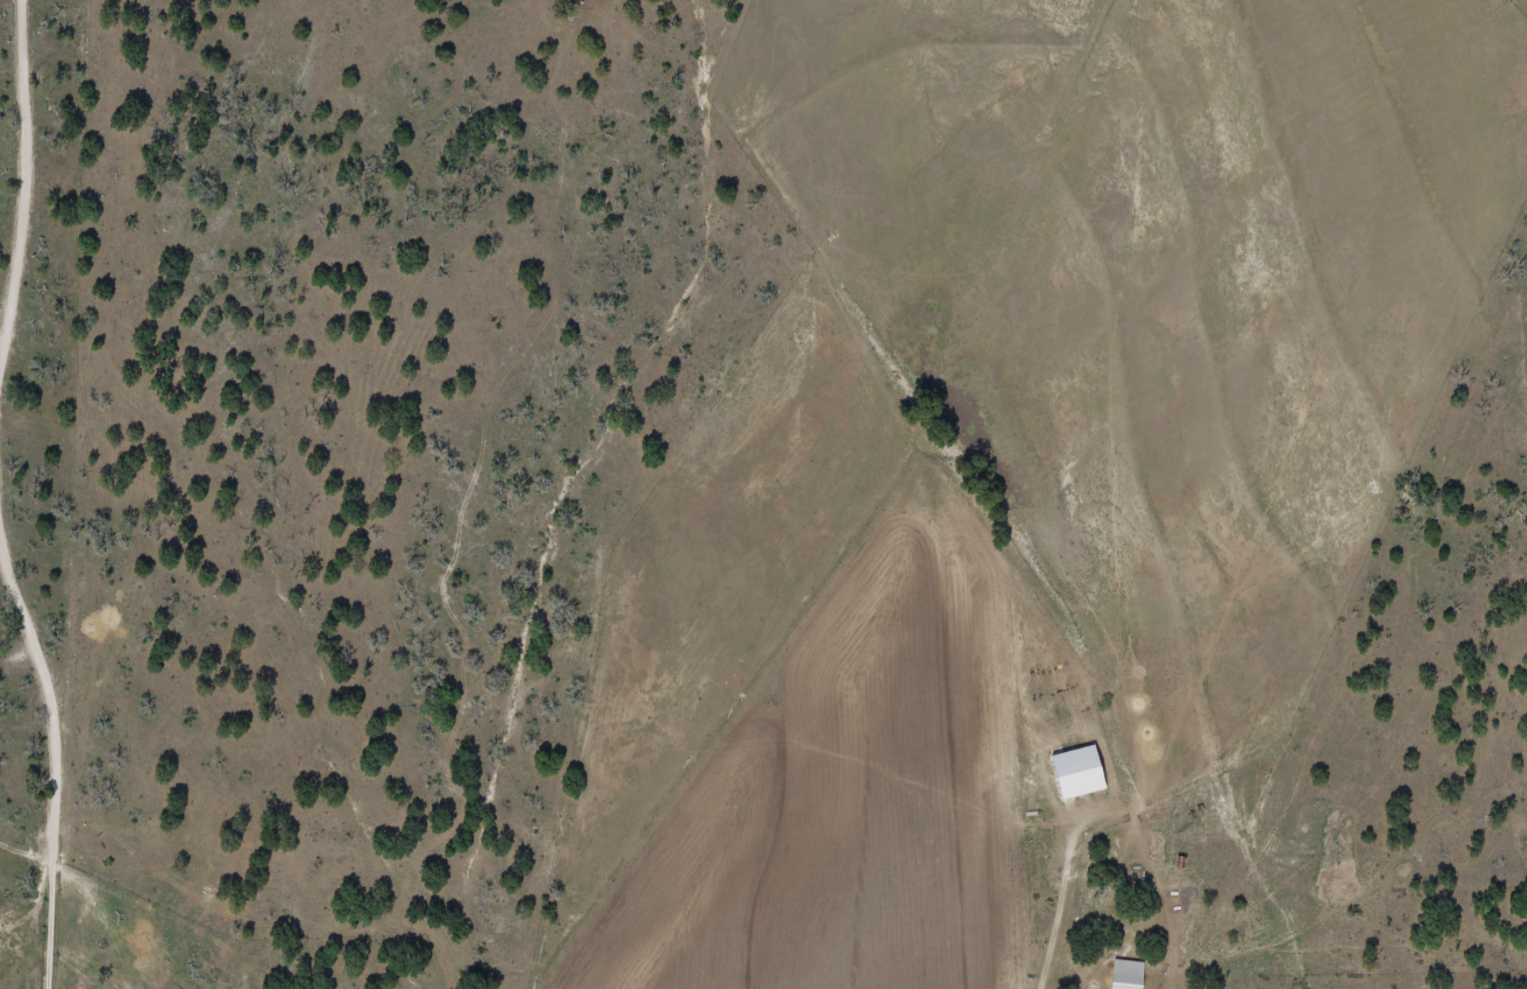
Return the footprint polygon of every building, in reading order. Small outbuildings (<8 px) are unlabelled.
[(1143,964),(1112,960),(1108,988),(1139,988),(1143,964)]
